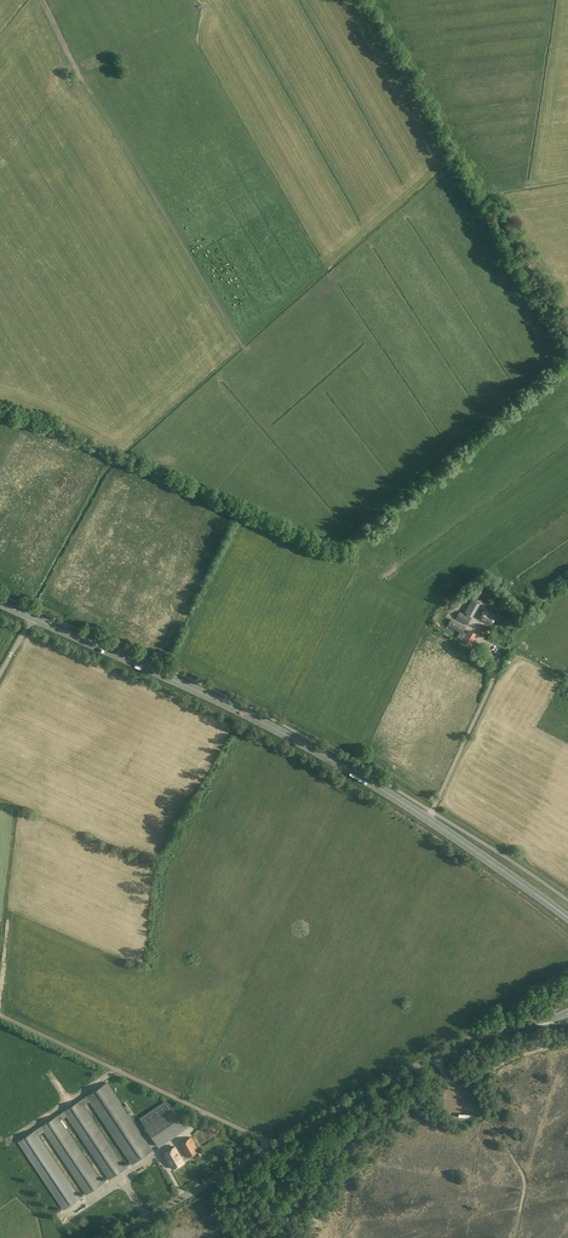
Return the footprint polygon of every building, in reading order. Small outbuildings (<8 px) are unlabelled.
[(80,65),(84,76),(102,71),(98,59),(80,65)] [(495,585),(492,588),(496,592),(498,593),(499,595),(502,593),(500,591),(495,585)] [(472,600),(466,613),(473,616),(480,604),(474,601),(476,598),(473,596),(471,600),(472,600)] [(485,609),(480,619),(492,625),(496,615),(485,609)] [(460,611),(456,619),(468,625),(472,617),(460,611)] [(466,627),(451,619),(448,625),(460,632),(463,634),(463,632),(466,627)] [(460,632),(457,637),(463,640),(462,641),(469,645),(471,646),(472,644),(472,645),(476,639),(475,639),(477,634),(469,630),(466,634),(463,632),(463,634),(460,632)] [(83,1099),(86,1103),(89,1101),(131,1165),(152,1151),(107,1083),(83,1099)] [(60,1114),(63,1118),(67,1116),(109,1180),(125,1169),(83,1105),(86,1103),(83,1099),(60,1114)] [(165,1101),(140,1118),(145,1125),(159,1146),(187,1127),(174,1107),(165,1101)] [(38,1129),(41,1133),(44,1131),(86,1195),(103,1184),(60,1120),(63,1118),(60,1114),(38,1129)] [(209,1123),(205,1130),(216,1135),(219,1128),(209,1123)] [(38,1135),(41,1133),(38,1129),(18,1142),(63,1210),(80,1199),(38,1135)] [(190,1138),(180,1144),(188,1157),(197,1151),(190,1138)] [(175,1147),(163,1153),(172,1169),(184,1162),(175,1147)] [(85,1209),(74,1217),(76,1220),(88,1212),(85,1209)]
